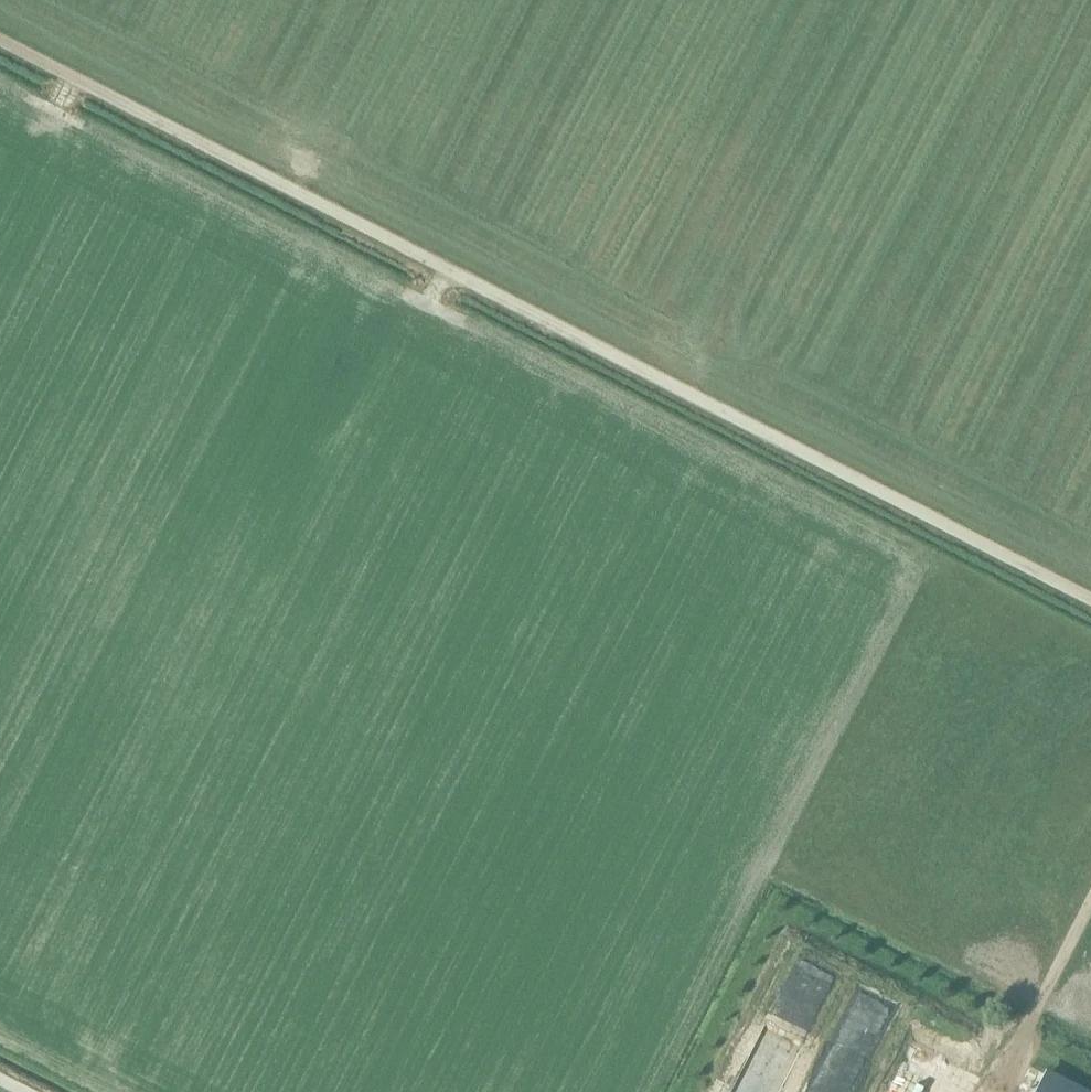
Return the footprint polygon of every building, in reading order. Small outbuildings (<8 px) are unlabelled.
[(1046,1075),(1037,1091),(1080,1091),(1046,1075)] [(933,1080),(927,1091),(959,1091),(933,1080)]
